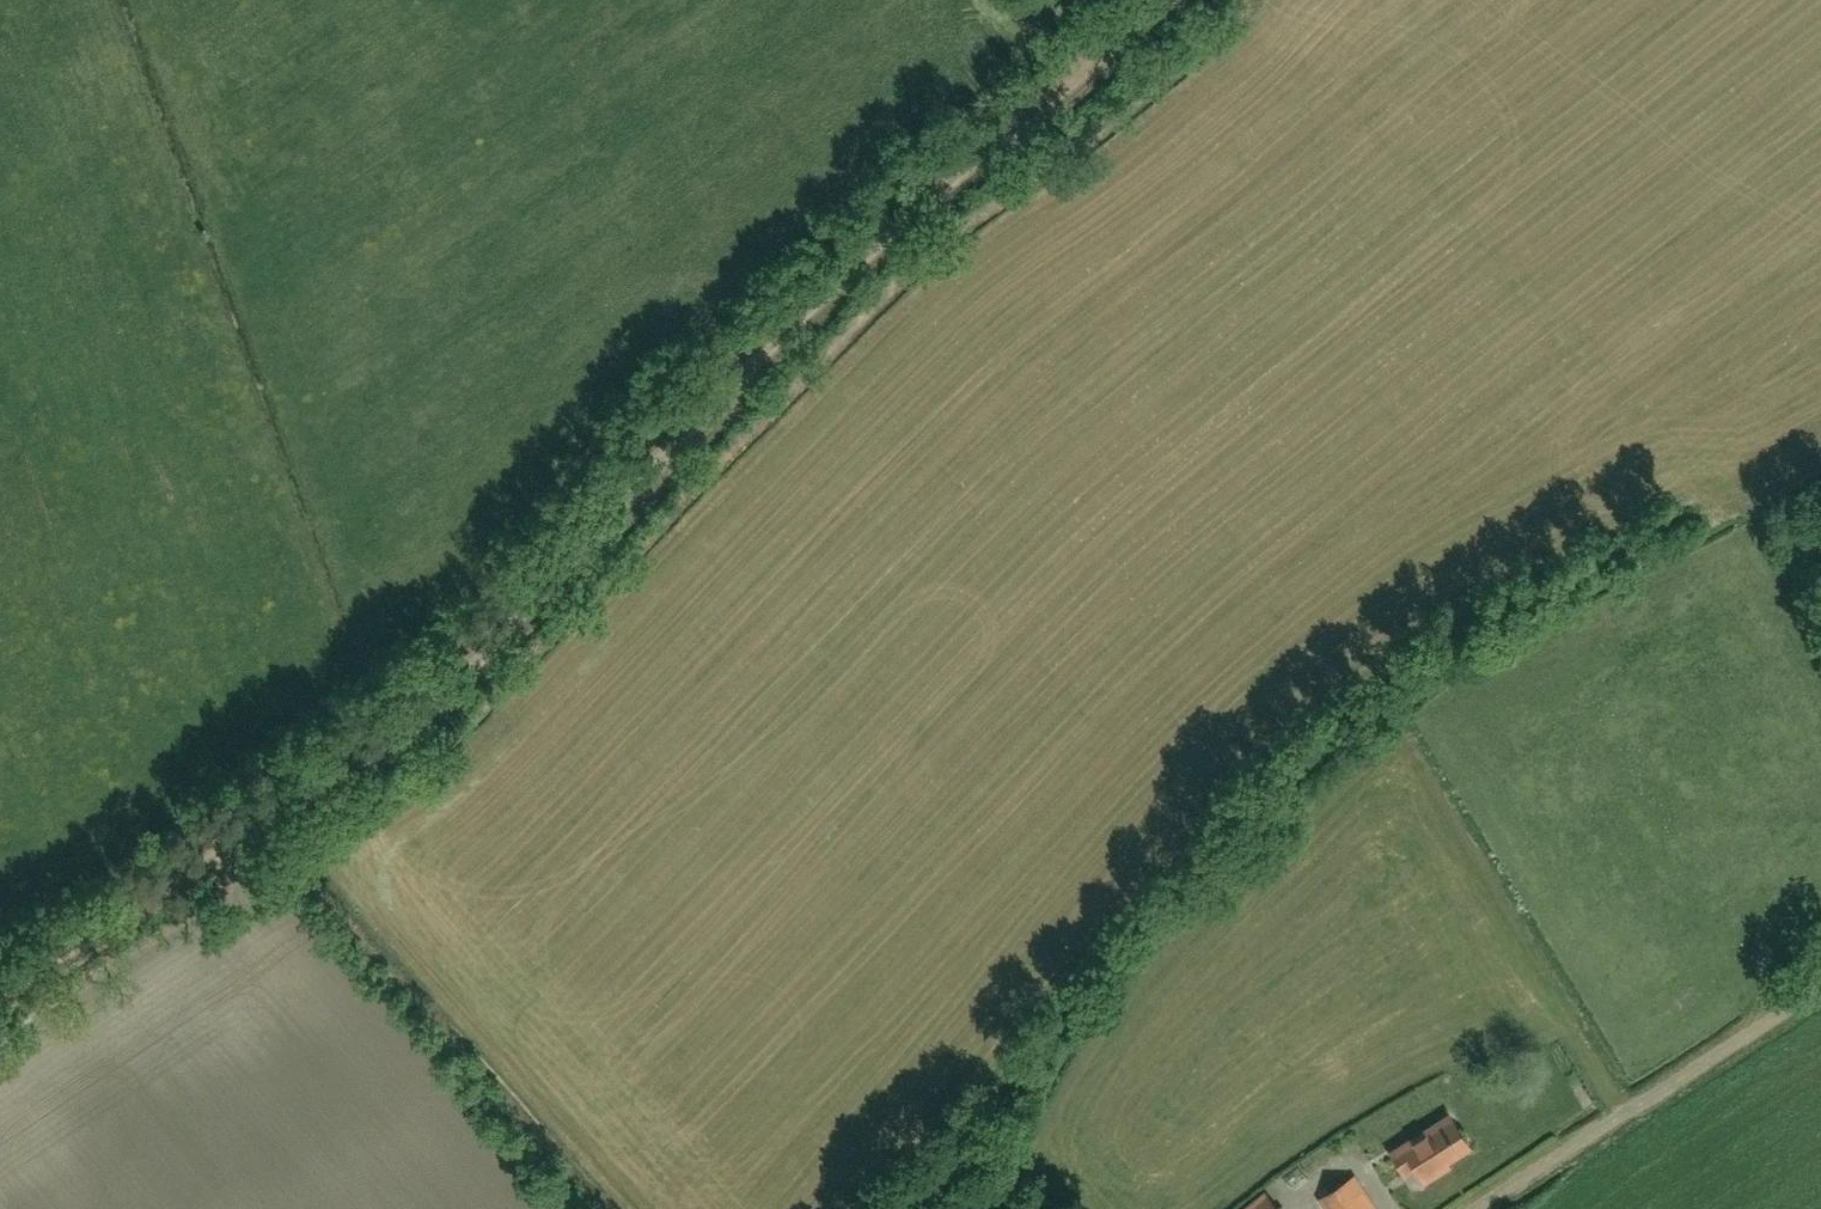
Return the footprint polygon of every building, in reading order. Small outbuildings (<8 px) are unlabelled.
[(1438,1167),(1470,1147),(1450,1116),(1392,1153),(1406,1174),(1417,1167),(1426,1181),(1441,1171),(1438,1167)] [(1353,1177),(1320,1198),(1327,1208),(1375,1208),(1353,1177)] [(1266,1195),(1248,1208),(1278,1208),(1266,1195)]
